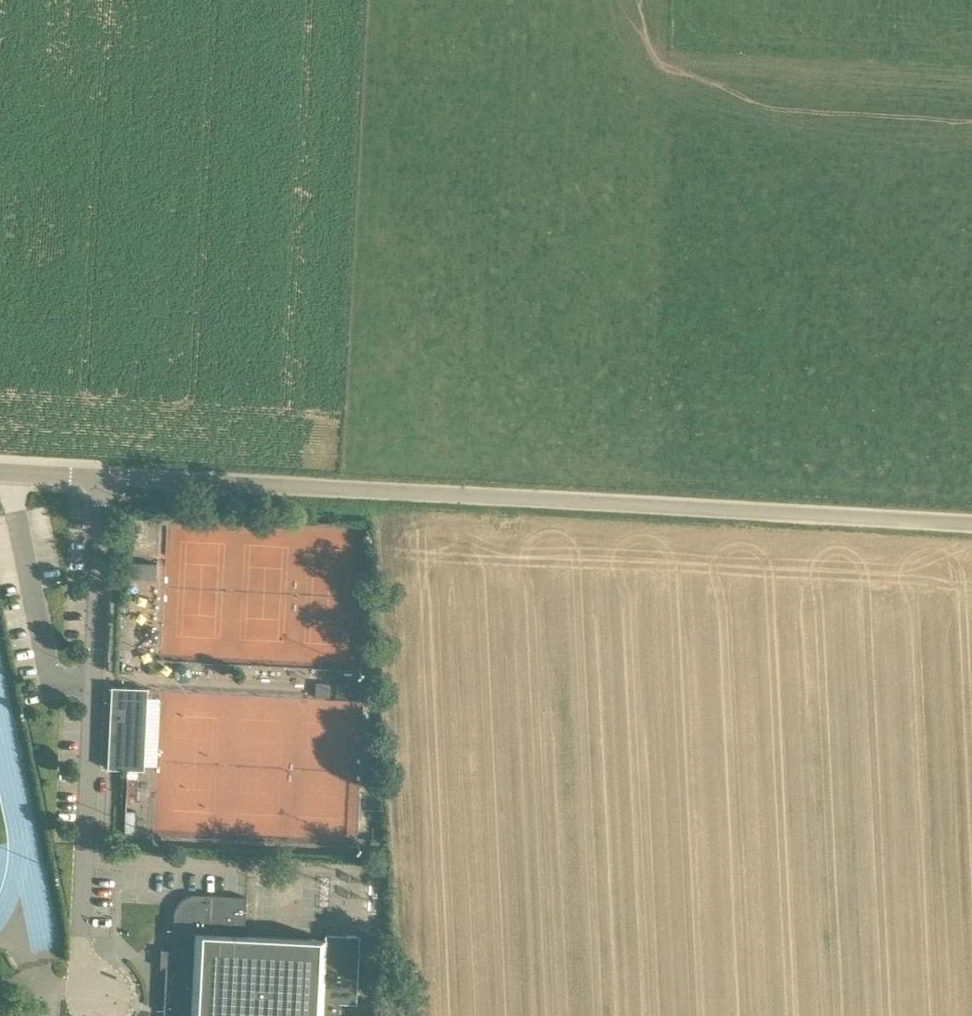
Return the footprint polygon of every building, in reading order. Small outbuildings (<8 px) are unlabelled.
[(337,684),(337,698),(346,698),(346,684),(337,684)] [(142,771),(146,690),(110,688),(106,769),(142,771)] [(153,734),(152,763),(162,763),(163,734),(153,734)] [(245,898),(193,895),(189,895),(186,897),(183,899),(180,901),(177,905),(175,908),(173,912),(173,916),(171,956),(165,956),(162,1013),(174,1014),(173,1015),(337,1015),(338,1004),(321,1003),(324,940),(243,936),(245,898)] [(321,1003),(338,1004),(355,1005),(359,936),(324,935),(324,940),(321,1003)]
